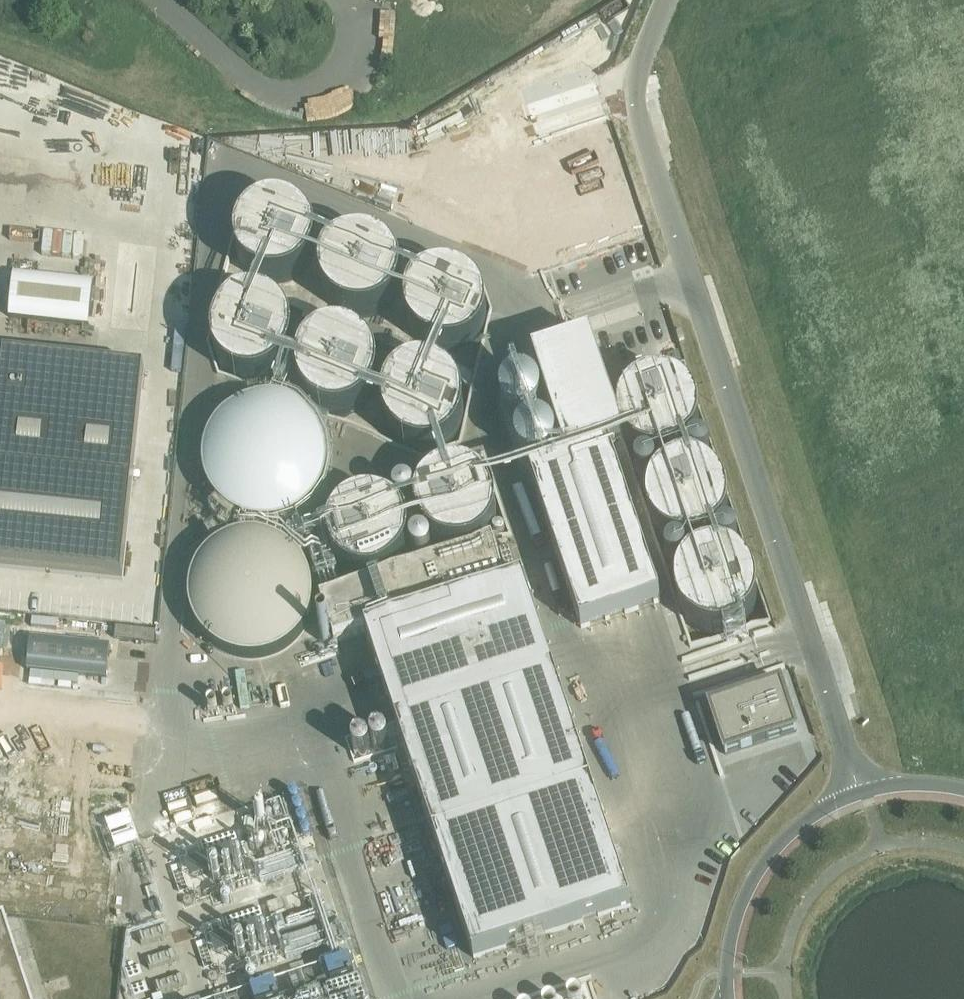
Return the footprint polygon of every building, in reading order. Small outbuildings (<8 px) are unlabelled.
[(391,52),(394,41),(376,36),(373,48),(391,52)] [(236,238),(235,245),(236,253),(238,260),(241,266),(246,272),(251,277),(258,281),(264,284),(272,285),(279,285),(286,284),(293,281),(299,277),(305,272),(309,266),(313,260),(315,253),(315,245),(315,238),(313,231),(309,224),(305,218),(300,213),(293,210),(286,207),(279,206),(272,206),(264,207),(258,210),(251,213),(246,218),(241,224),(238,231),(236,238)] [(319,278),(318,286),(319,293),(321,300),(324,307),(329,312),(334,317),(340,321),(347,324),(354,325),(362,325),(369,324),(376,321),(382,317),(388,312),(392,307),(395,300),(397,293),(398,286),(397,278),(395,271),(392,265),(388,259),(382,254),(376,250),(369,247),(362,246),(354,246),(347,247),(340,250),(334,254),(329,259),(324,264),(321,271),(319,278)] [(402,312),(401,320),(402,327),(404,334),(407,341),(412,347),(417,352),(424,355),(431,358),(438,359),(445,359),(452,358),(459,355),(466,352),(471,347),(475,341),(479,334),(481,327),(481,320),(481,312),(479,305),(475,299),(471,293),(466,288),(459,284),(452,281),(445,280),(438,280),(431,281),(424,284),(417,288),(412,293),(407,299),(404,305),(402,312)] [(217,335),(217,343),(217,350),(219,357),(223,364),(227,370),(232,375),(239,378),(246,381),(253,382),(260,382),(267,381),(274,378),(281,375),(286,370),(291,364),(294,357),(296,350),(297,343),(296,335),(294,328),(291,322),(286,316),(281,311),(274,307),(267,304),(260,303),(253,303),(246,304),(239,307),(232,311),(227,316),(223,322),(219,328),(217,335)] [(300,369),(299,376),(300,384),(302,391),(305,398),(310,403),(315,408),(322,412),(328,415),(336,416),(343,416),(350,415),(357,412),(364,408),(369,403),(373,398),(377,391),(379,384),(379,376),(379,369),(377,362),(373,355),(369,350),(364,345),(357,341),(350,338),(343,337),(336,337),(328,338),(322,341),(315,345),(310,350),(305,355),(302,362),(300,369)] [(144,372),(5,357),(0,411),(0,568),(123,581),(144,372)] [(383,403),(383,411),(383,418),(385,425),(389,432),(393,438),(399,443),(405,447),(412,449),(419,451),(426,451),(434,449),(441,447),(447,443),(452,438),(457,432),(460,425),(462,418),(463,411),(462,403),(460,396),(457,390),(452,384),(447,379),(441,375),(434,372),(426,371),(419,371),(412,372),(405,375),(399,379),(393,384),(389,390),(385,396),(383,403)] [(621,410),(621,417),(621,425),(623,432),(627,438),(631,444),(636,449),(643,453),(650,456),(657,457),(664,457),(671,456),(678,453),(685,449),(690,444),(695,438),(698,432),(700,425),(701,417),(700,410),(698,403),(695,396),(690,390),(685,385),(678,382),(671,379),(664,378),(657,378),(650,379),(643,382),(636,386),(631,390),(627,396),(623,403),(621,410)] [(213,450),(212,460),(213,471),(216,481),(220,490),(227,498),(234,505),(243,510),(253,514),(263,516),(273,516),(283,514),(293,510),(302,505),(309,498),(316,490),(320,481),(323,471),(324,460),(323,450),(320,440),(316,431),(309,423),(302,416),(293,410),(283,406),(273,405),(263,405),(253,406),(243,410),(234,416),(227,423),(220,431),(216,440),(213,450)] [(579,606),(658,580),(607,423),(528,449),(579,606)] [(650,498),(649,506),(650,513),(652,520),(655,527),(660,532),(665,537),(671,541),(678,544),(686,545),(693,545),(700,544),(707,541),(713,537),(719,532),(723,527),(727,520),(729,513),(729,506),(729,498),(727,491),(723,484),(719,479),(713,474),(707,470),(700,467),(693,466),(686,466),(678,467),(671,470),(665,474),(660,479),(655,484),(652,491),(650,498)] [(416,502),(415,509),(416,516),(418,523),(421,530),(426,536),(431,541),(438,545),(445,548),(452,549),(459,549),(466,547),(473,545),(480,541),(485,536),(489,530),(493,523),(495,516),(495,509),(495,502),(493,495),(489,488),(485,482),(480,477),(473,473),(466,471),(459,469),(452,469),(445,471),(438,473),(431,477),(426,482),(421,488),(418,495),(416,502)] [(335,527),(334,535),(335,542),(337,549),(340,556),(344,562),(350,567),(356,571),(363,573),(370,575),(378,575),(385,573),(392,571),(398,567),(404,562),(408,556),(411,549),(413,542),(414,535),(413,527),(411,520),(408,514),(404,508),(398,503),(392,499),(385,496),(378,495),(370,495),(363,496),(356,499),(350,503),(344,508),(340,514),(337,520),(335,527)] [(199,587),(198,597),(199,608),(202,618),(206,627),(212,635),(220,642),(229,647),(238,651),(249,653),(259,653),(269,651),(279,647),(288,642),(295,635),(301,627),(306,618),(309,608),(310,597),(309,587),(306,577),(301,568),(295,560),(288,553),(279,547),(269,543),(259,542),(249,542),(238,543),(229,547),(220,553),(212,560),(206,568),(202,577),(199,587)] [(679,586),(678,594),(679,601),(681,608),(684,615),(688,621),(694,626),(700,629),(707,632),(714,633),(722,633),(729,632),(736,629),(742,626),(747,621),(752,615),(755,608),(757,601),(758,594),(757,586),(755,579),(752,573),(747,567),(742,562),(736,558),(729,555),(722,554),(714,554),(707,555),(700,558),(694,562),(688,567),(684,573),(681,579),(679,586)] [(345,616),(451,942),(609,891),(502,565),(345,616)] [(788,720),(716,744),(732,793),(804,769),(788,720)] [(1,933),(0,934),(0,998),(23,998),(1,933)]
